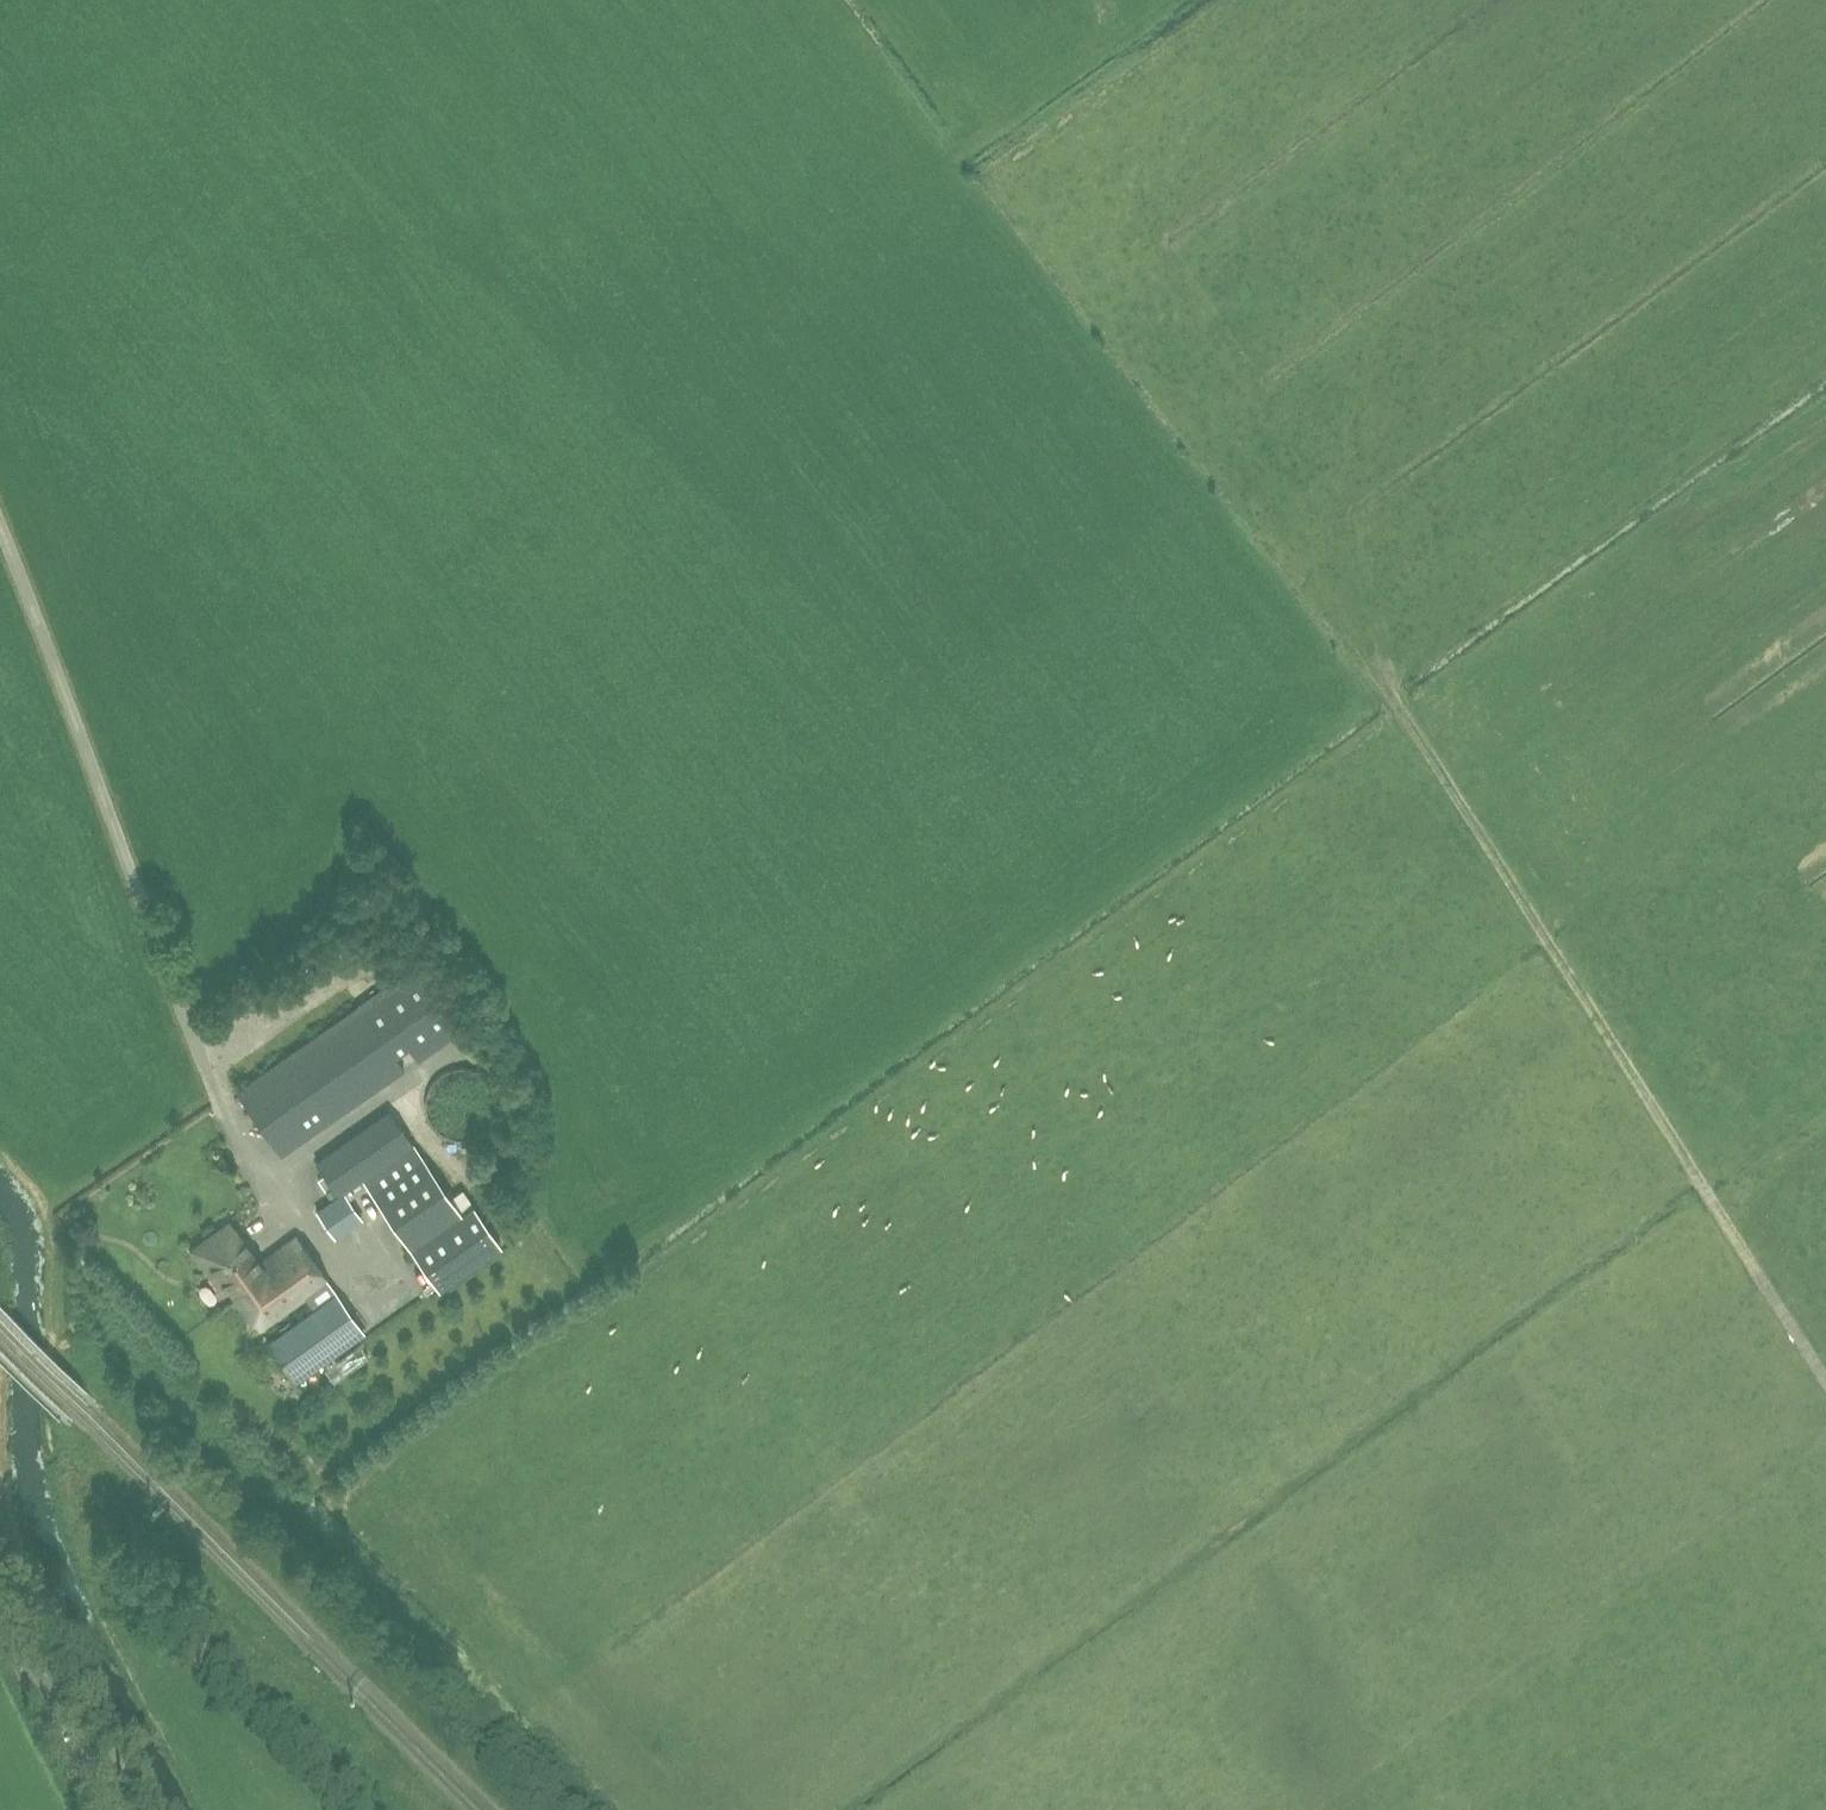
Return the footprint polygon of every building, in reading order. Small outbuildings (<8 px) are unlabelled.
[(458,1031),(413,967),(237,1091),(282,1155),(404,1069),(395,1056),(408,1047),(417,1060),(458,1031)] [(488,1127),(494,1118),(496,1107),(495,1096),(491,1086),(484,1077),(474,1072),(464,1069),(453,1070),(443,1074),(434,1081),(429,1091),(426,1101),(426,1112),(431,1123),(438,1131),(447,1137),(458,1140),(469,1139),(480,1135),(488,1127)] [(389,1110),(316,1161),(339,1194),(412,1142),(389,1110)] [(363,1181),(439,1288),(501,1245),(474,1206),(462,1214),(413,1145),(363,1181)] [(345,1192),(318,1211),(336,1236),(363,1217),(345,1192)] [(259,1328),(304,1295),(327,1279),(297,1238),(259,1265),(230,1224),(192,1251),(221,1290),(228,1285),(259,1328)] [(364,1331),(327,1279),(304,1295),(315,1309),(267,1344),(295,1381),(364,1331)]
